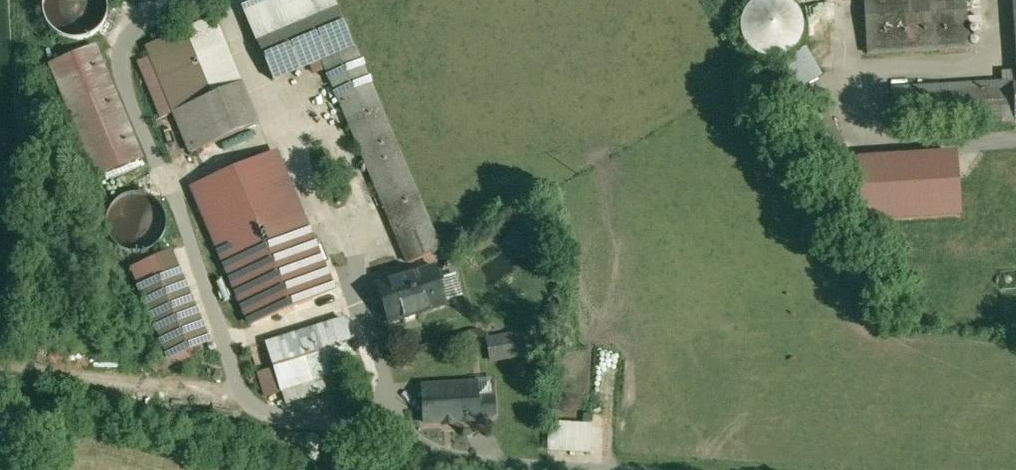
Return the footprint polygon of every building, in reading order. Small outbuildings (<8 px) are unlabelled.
[(55,31),(108,29),(106,0),(54,0),(55,31)] [(867,55),(968,49),(964,0),(864,0),(867,55)] [(750,50),(758,56),(768,58),(777,58),(786,54),(793,47),(798,38),(799,29),(797,19),(792,11),(784,5),(775,2),(766,2),(758,5),(750,10),(745,17),(742,25),(742,34),(745,42),(750,50)] [(338,11),(258,45),(273,82),(323,61),(354,48),(338,11)] [(141,160),(95,48),(51,67),(97,178),(141,160)] [(430,227),(379,107),(354,48),(323,61),(399,241),(430,227)] [(890,90),(893,130),(1015,123),(1015,83),(890,90)] [(240,85),(174,113),(191,153),(257,126),(240,85)] [(320,225),(306,229),(273,151),(202,181),(241,272),(257,325),(343,298),(320,225)] [(957,155),(860,158),(861,222),(963,216),(957,155)] [(146,196),(141,194),(135,194),(129,195),(123,197),(119,199),(116,202),(114,204),(112,206),(111,208),(109,212),(108,216),(107,219),(107,224),(107,228),(108,231),(109,234),(110,237),(112,240),(114,243),(116,245),(119,248),(122,250),(128,252),(133,253),(138,253),(145,252),(150,250),(153,248),(157,245),(160,242),(161,239),(163,237),(164,233),(165,230),(166,226),(166,223),(165,218),(165,216),(164,213),(162,209),(160,207),(158,204),(155,201),(153,200),(151,198),(146,196)] [(430,227),(399,241),(409,264),(440,251),(430,227)] [(137,267),(171,359),(156,364),(158,371),(220,349),(184,251),(137,267)] [(435,269),(377,287),(388,323),(446,305),(435,269)] [(343,320),(267,344),(282,391),(358,367),(343,320)] [(527,334),(488,341),(492,361),(531,353),(527,334)] [(476,384),(423,387),(425,424),(443,423),(443,421),(453,421),(453,423),(478,421),(476,384)] [(591,430),(550,427),(549,450),(589,453),(591,430)]
